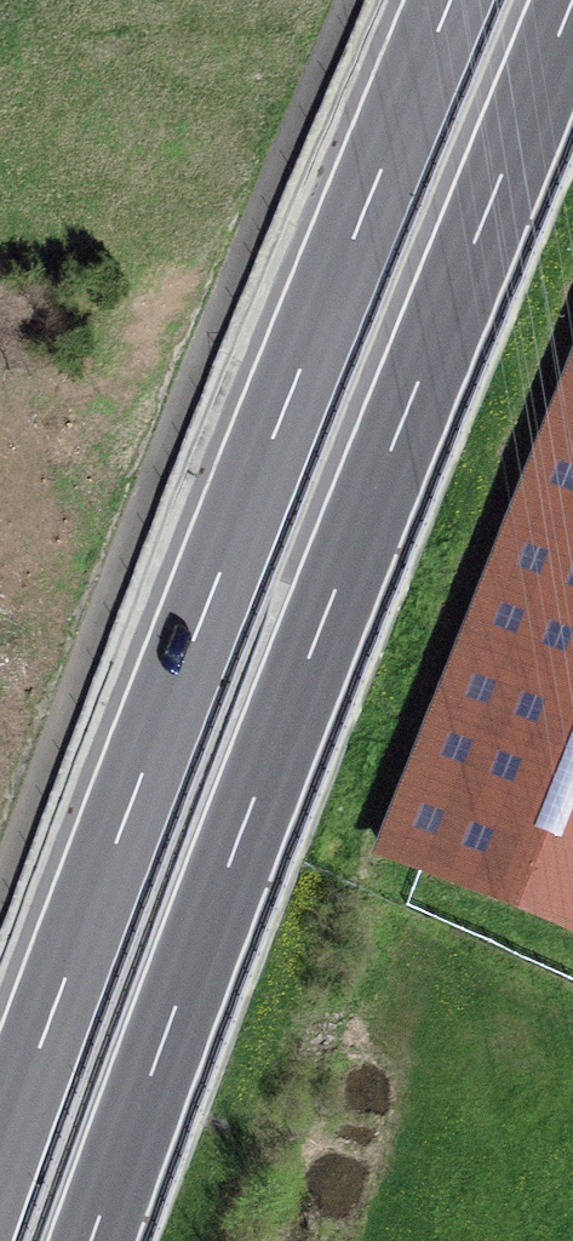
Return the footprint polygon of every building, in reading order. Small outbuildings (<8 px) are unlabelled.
[(372,855),(572,937),(572,359),(372,855)]
